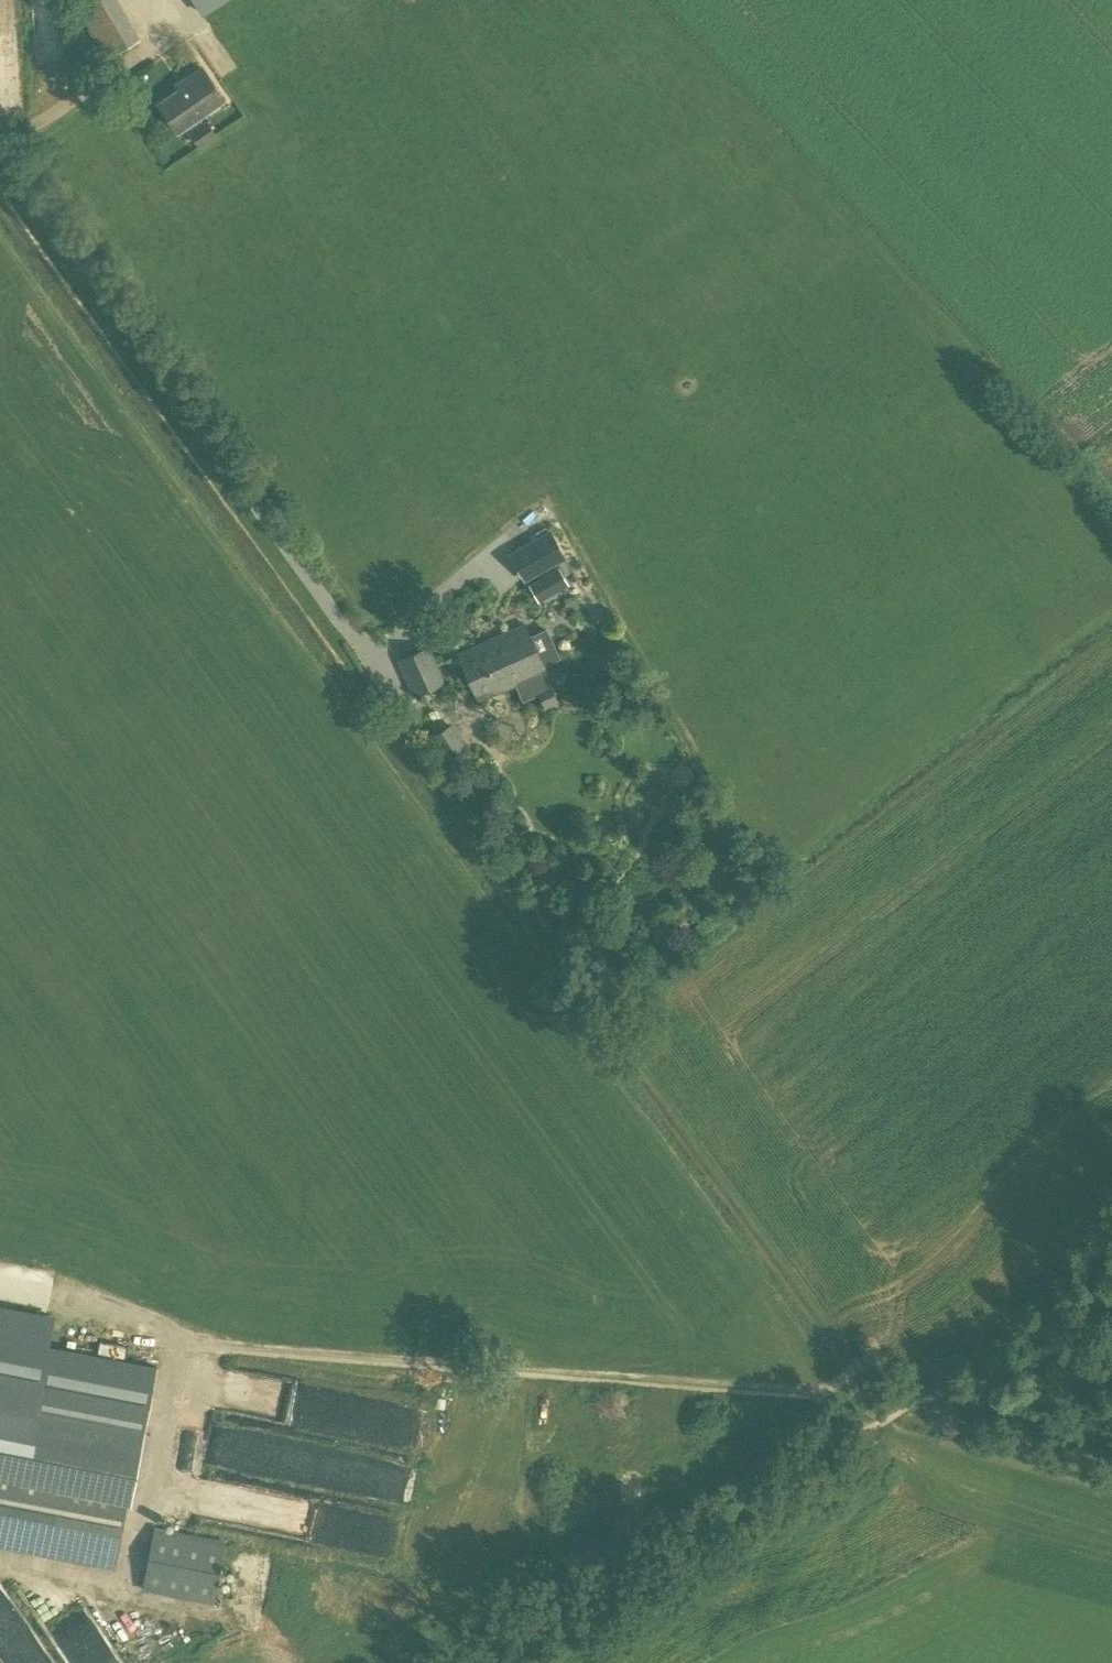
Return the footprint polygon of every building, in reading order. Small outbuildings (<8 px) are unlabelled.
[(85,0),(74,6),(105,58),(139,38),(117,0),(85,0)] [(203,124),(198,117),(223,100),(201,67),(183,80),(185,84),(157,104),(177,131),(188,124),(193,131),(190,133),(199,145),(214,134),(206,122),(203,124)] [(550,530),(516,547),(529,573),(563,556),(550,530)] [(538,601),(568,584),(558,565),(527,582),(538,601)] [(548,655),(539,635),(531,639),(525,624),(458,653),(478,700),(545,671),(543,667),(550,665),(546,656),(548,655)] [(414,696),(446,682),(429,645),(398,659),(414,696)] [(447,760),(467,747),(451,722),(431,736),(447,760)] [(112,1568),(124,1503),(130,1504),(144,1429),(156,1368),(47,1346),(52,1321),(0,1311),(0,1546),(112,1568)] [(145,1574),(141,1589),(212,1603),(215,1588),(225,1539),(154,1526),(145,1574)]
